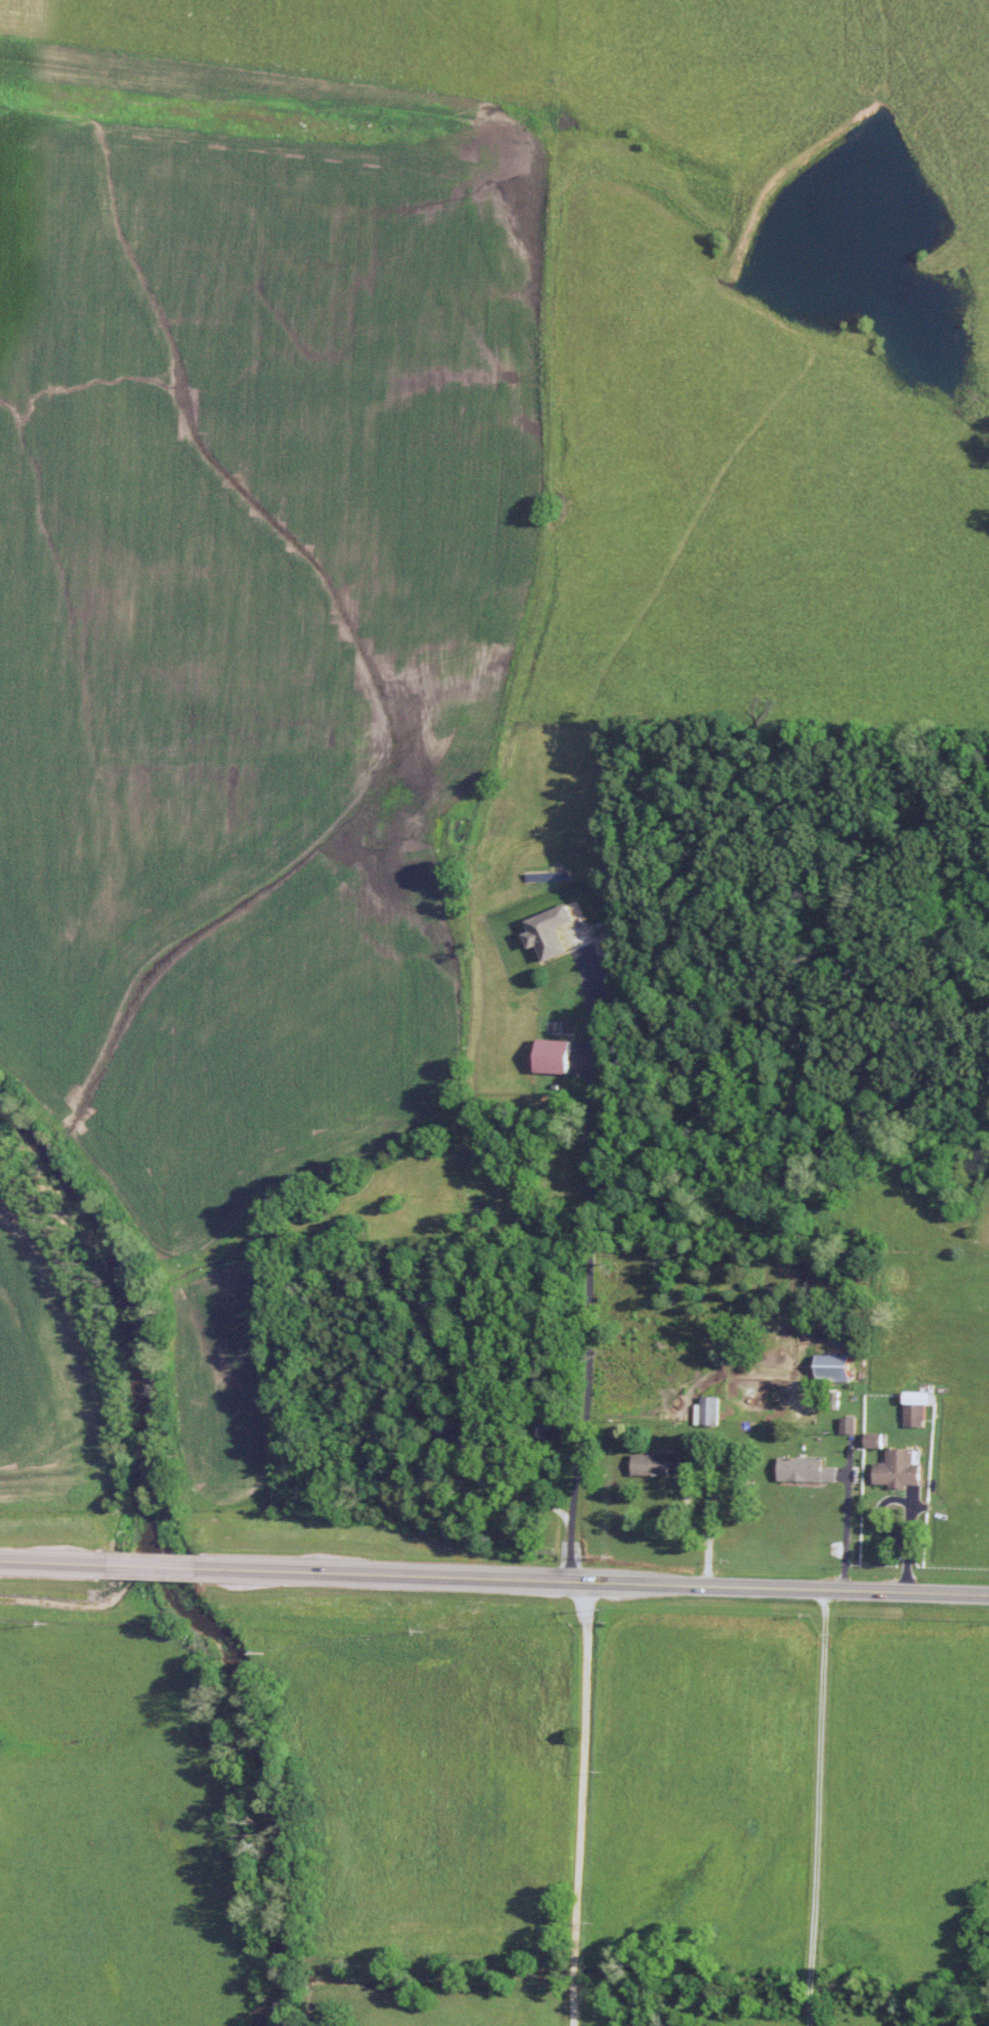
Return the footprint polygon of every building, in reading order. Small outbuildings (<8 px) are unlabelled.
[(527,919),(531,931),(525,933),(531,948),(539,946),(544,961),(568,952),(558,926),(573,921),(566,904),(527,919)] [(571,1072),(571,1040),(539,1040),(539,1072),(571,1072)] [(719,1425),(719,1396),(702,1396),(702,1425),(719,1425)] [(925,1404),(905,1404),(905,1427),(925,1427),(925,1404)] [(855,1418),(842,1418),(842,1432),(855,1432),(855,1418)] [(882,1448),(882,1434),(865,1434),(865,1448),(882,1448)] [(921,1486),(922,1449),(888,1448),(888,1463),(876,1463),(875,1485),(921,1486)] [(634,1453),(634,1475),(691,1476),(691,1453),(634,1453)] [(780,1481),(837,1481),(837,1467),(826,1467),(826,1457),(780,1457),(780,1481)]
